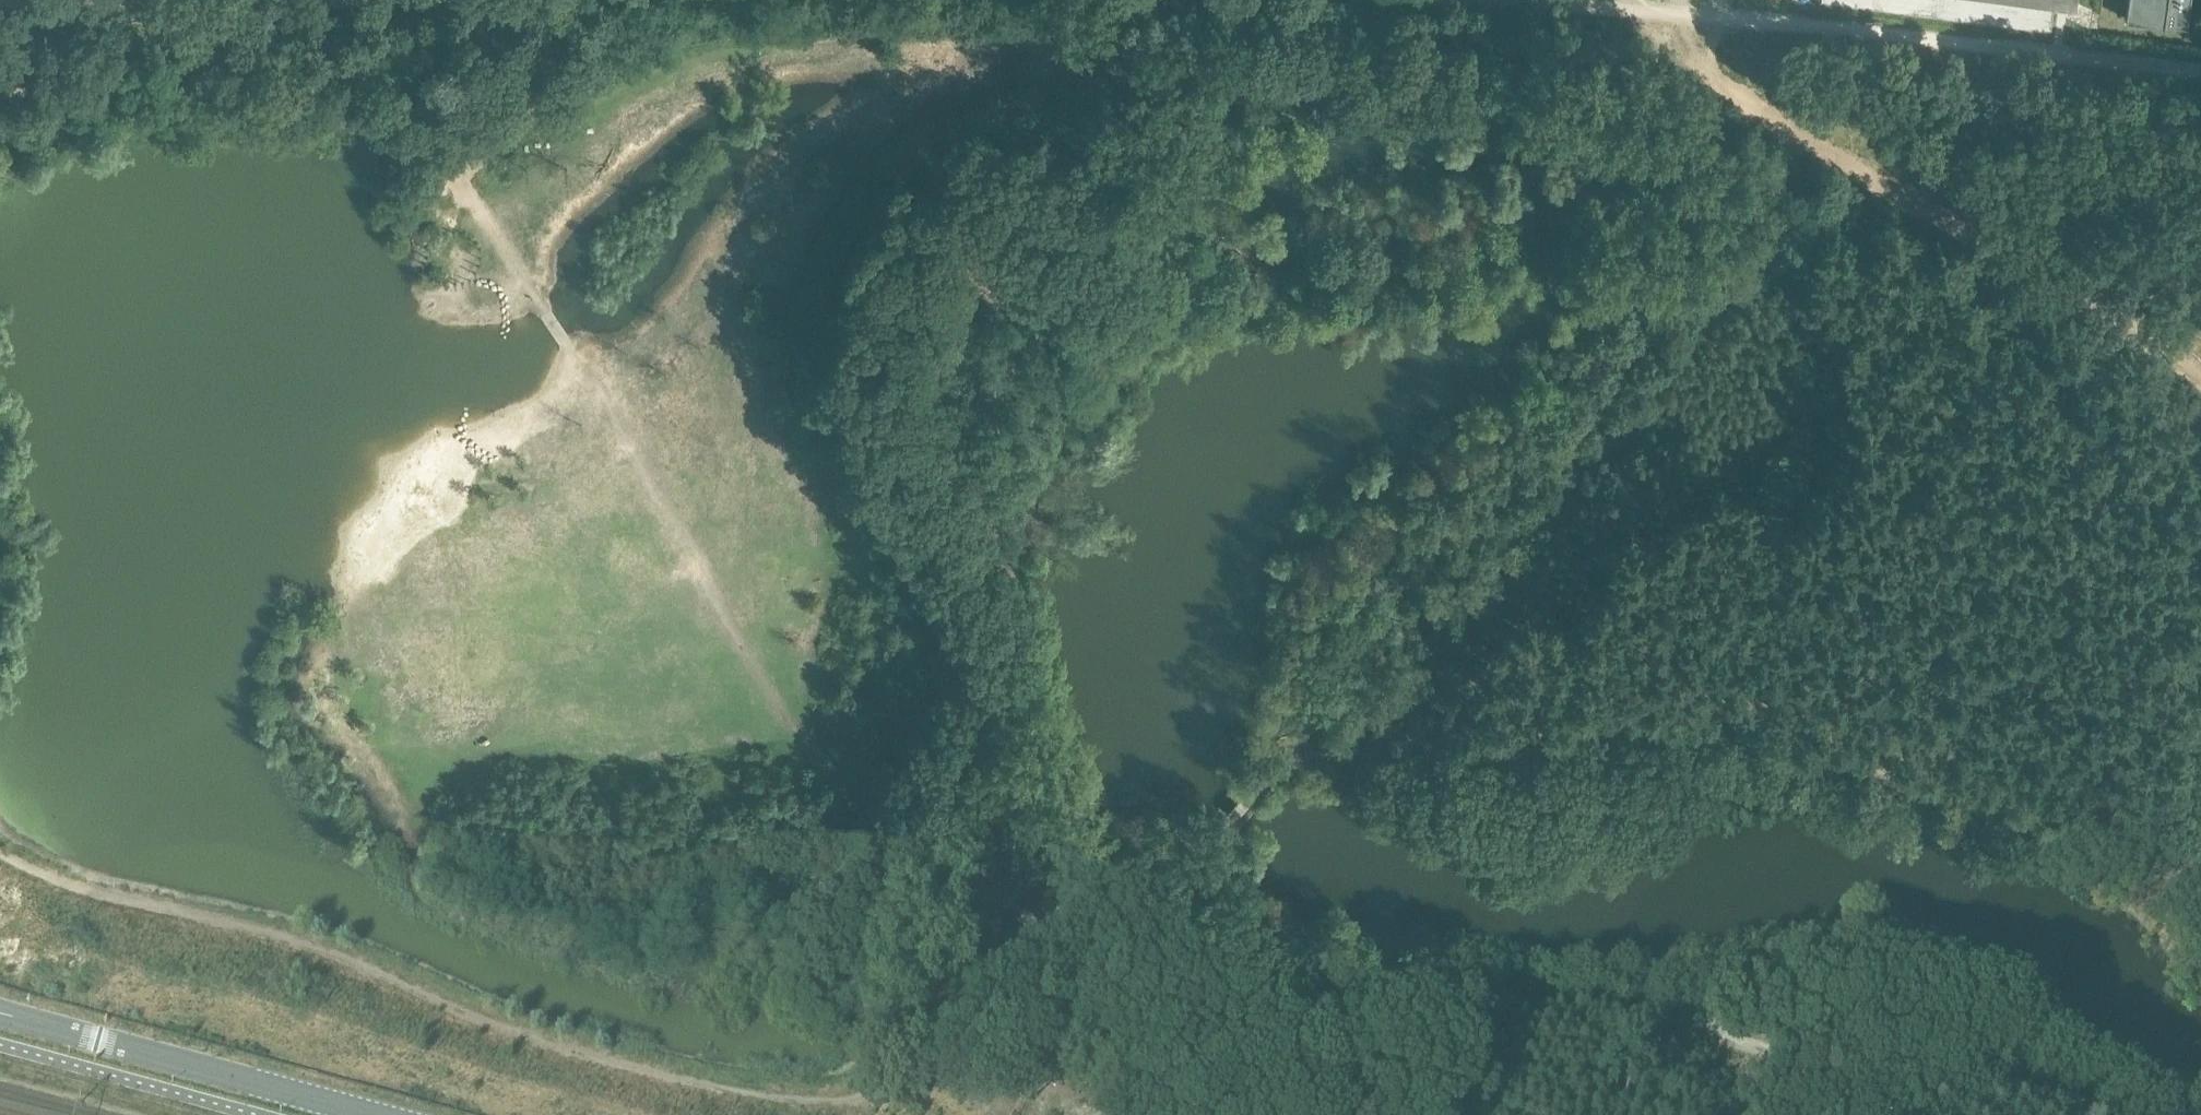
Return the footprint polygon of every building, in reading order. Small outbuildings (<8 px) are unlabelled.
[(2126,18),(2163,23),(2163,24),(2166,24),(2187,27),(2191,0),(2128,0),(2126,18)]
